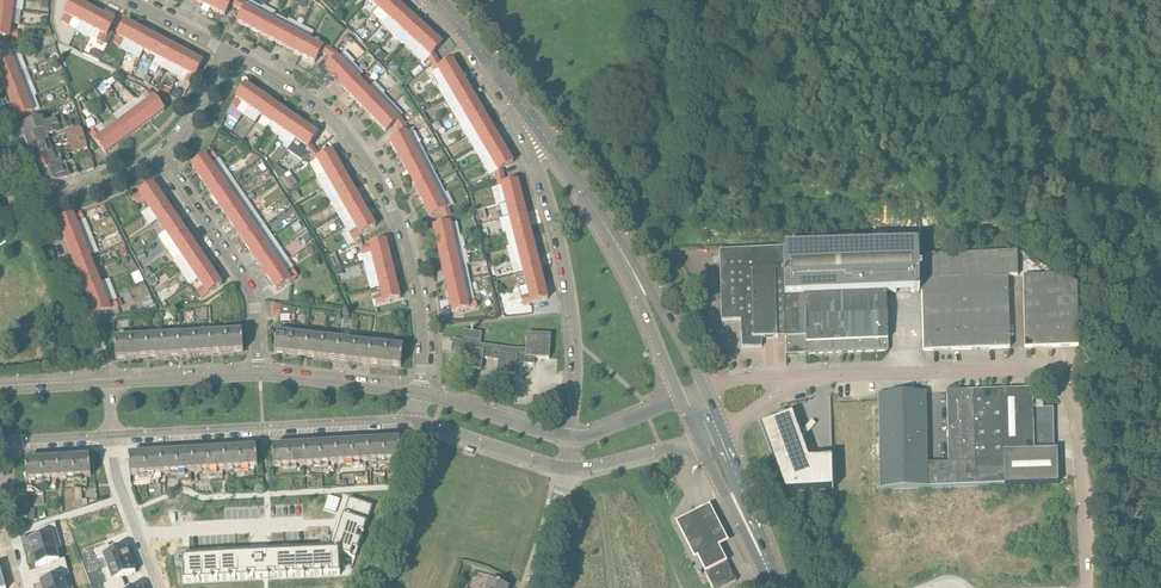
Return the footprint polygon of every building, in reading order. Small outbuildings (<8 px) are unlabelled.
[(14,9),(15,0),(0,0),(0,7),(14,9)] [(78,23),(87,7),(73,0),(65,16),(64,15),(61,22),(69,27),(72,20),(78,23)] [(212,10),(217,0),(201,0),(199,3),(212,10)] [(237,9),(241,1),(239,0),(217,0),(212,10),(225,17),(231,6),(237,9)] [(376,8),(384,0),(367,0),(376,8)] [(387,18),(399,5),(394,0),(384,0),(376,8),(387,18)] [(238,23),(250,30),(259,14),(253,10),(254,8),(241,1),(237,9),(244,12),(238,23)] [(387,18),(398,28),(410,15),(399,5),(387,18)] [(12,24),(14,9),(0,7),(0,22),(12,24)] [(78,23),(92,30),(101,15),(87,7),(78,23)] [(250,30),(264,37),(271,20),(259,14),(250,30)] [(264,37),(276,44),(285,27),(288,21),(275,14),(271,20),(264,37)] [(101,15),(92,30),(100,34),(96,41),(103,44),(107,38),(106,38),(115,22),(101,15)] [(398,28),(408,38),(421,25),(410,15),(398,28)] [(0,22),(0,37),(18,39),(19,32),(11,31),(12,24),(0,22)] [(123,41),(130,44),(139,29),(125,22),(113,44),(120,48),(123,41)] [(408,38),(419,48),(431,34),(421,25),(408,38)] [(276,44),(289,50),(298,34),(285,27),(276,44)] [(130,44),(143,51),(151,35),(139,29),(130,44)] [(289,50),(302,57),(311,41),(298,34),(289,50)] [(431,65),(438,60),(434,53),(442,44),(431,34),(419,48),(430,58),(428,59),(431,65)] [(143,51),(156,58),(164,42),(151,35),(143,51)] [(321,53),(327,57),(330,48),(324,44),(323,47),(311,41),(302,57),(315,64),(321,53)] [(12,58),(10,52),(17,49),(15,42),(7,44),(0,47),(0,63),(12,58)] [(156,58),(168,65),(177,49),(164,42),(156,58)] [(335,81),(348,68),(338,57),(340,55),(330,48),(327,57),(334,61),(325,70),(335,81)] [(168,65),(181,71),(190,56),(177,49),(168,65)] [(190,56),(181,71),(188,75),(185,81),(191,85),(203,62),(190,56)] [(18,71),(12,58),(0,63),(0,76),(1,78),(18,71)] [(445,82),(460,73),(452,61),(441,67),(438,60),(431,65),(435,72),(437,70),(445,82)] [(335,81),(345,91),(358,78),(348,68),(335,81)] [(6,92),(23,85),(18,71),(1,78),(6,92)] [(452,95),(467,86),(460,73),(445,82),(445,83),(439,86),(445,96),(450,92),(452,95)] [(345,91),(355,101),(368,89),(358,78),(345,91)] [(12,105),(28,98),(23,85),(6,92),(12,105)] [(242,103),(248,108),(258,93),(246,85),(232,105),(237,109),(242,103)] [(460,108),(475,99),(467,86),(452,95),(460,108)] [(355,101),(366,112),(379,99),(368,89),(355,101)] [(142,106),(152,120),(164,111),(153,97),(154,97),(149,90),(143,95),(148,101),(142,106)] [(248,108),(260,116),(270,101),(258,93),(248,108)] [(28,98),(12,105),(17,118),(34,112),(28,98)] [(366,112),(376,122),(389,110),(379,99),(366,112)] [(467,121),(483,112),(475,99),(460,108),(467,121)] [(260,116),(272,125),(282,110),(270,101),(260,116)] [(141,128),(152,120),(142,106),(130,114),(141,128)] [(272,125),(284,133),(294,118),(282,110),(272,125)] [(398,129),(405,124),(401,118),(399,120),(389,110),(376,122),(386,132),(395,124),(398,129)] [(475,134),(490,125),(483,112),(467,121),(475,134)] [(129,137),(141,128),(130,114),(118,123),(129,137)] [(25,137),(65,124),(63,115),(55,118),(56,120),(45,124),(43,118),(21,126),(25,137)] [(284,133),(296,141),(306,126),(294,118),(284,133)] [(47,143),(59,139),(57,134),(61,132),(62,133),(75,129),(75,128),(81,126),(79,120),(65,124),(25,137),(29,149),(47,143)] [(117,146),(129,137),(118,123),(107,132),(117,146)] [(397,153),(413,145),(407,132),(409,131),(405,124),(398,129),(401,134),(390,140),(397,153)] [(482,147),(498,138),(490,125),(475,134),(482,147)] [(310,157),(316,151),(311,145),(318,134),(306,126),(296,141),(289,151),(304,161),(310,157)] [(106,155),(117,146),(107,132),(101,136),(96,130),(90,134),(95,141),(106,155)] [(70,147),(86,142),(83,131),(66,136),(70,147)] [(490,159),(505,150),(498,138),(482,147),(490,159)] [(86,142),(70,147),(72,153),(88,148),(86,142)] [(33,160),(51,154),(47,143),(29,149),(33,160)] [(403,166),(419,158),(413,145),(397,153),(403,166)] [(496,180),(504,177),(502,169),(513,163),(505,150),(490,159),(497,172),(495,173),(495,174),(488,175),(489,181),(496,180)] [(323,173),(339,164),(332,151),(321,158),(316,151),(310,157),(315,163),(317,162),(323,173)] [(200,179),(215,169),(212,164),(217,160),(212,153),(191,167),(200,179)] [(39,175),(72,164),(69,156),(56,161),(53,154),(51,154),(33,160),(39,175)] [(91,157),(81,160),(85,172),(95,169),(91,157)] [(410,179),(426,171),(419,158),(403,166),(410,179)] [(44,189),(78,176),(74,163),(72,164),(39,175),(44,189)] [(331,186),(346,176),(339,164),(323,173),(331,186)] [(278,167),(274,172),(279,179),(287,174),(278,167)] [(208,192),(224,182),(215,169),(200,179),(208,192)] [(417,192),(433,183),(426,171),(410,179),(417,192)] [(338,198),(353,189),(346,176),(331,186),(338,198)] [(504,201),(521,197),(517,182),(505,185),(504,177),(496,180),(497,186),(500,185),(504,201)] [(217,204),(232,194),(224,182),(208,192),(217,204)] [(423,204),(439,196),(433,183),(417,192),(423,204)] [(143,202),(147,207),(161,197),(153,184),(133,199),(137,206),(143,202)] [(345,211),(361,202),(353,189),(338,198),(345,211)] [(225,216),(241,207),(232,194),(217,204),(225,216)] [(443,218),(451,216),(449,208),(446,209),(439,196),(423,204),(430,217),(441,212),(443,218)] [(156,220),(170,210),(161,197),(147,207),(156,220)] [(508,216),(525,212),(521,197),(504,201),(508,216)] [(352,223),(353,223),(368,214),(361,202),(345,211),(346,211),(352,223)] [(234,229),(249,219),(241,207),(225,216),(234,229)] [(164,232),(179,222),(170,210),(156,220),(164,232)] [(503,231),(502,219),(494,219),(493,215),(485,215),(485,210),(481,210),(481,220),(483,220),(484,232),(503,231)] [(511,230),(529,226),(525,212),(508,216),(511,230)] [(63,236),(79,229),(77,223),(83,220),(80,214),(74,216),(58,222),(63,236)] [(368,214),(353,223),(356,229),(350,233),(354,240),(360,236),(375,227),(368,214)] [(436,241),(453,237),(450,224),(453,224),(451,216),(443,218),(445,224),(433,227),(436,241)] [(242,241),(258,231),(257,231),(249,219),(234,229),(242,241)] [(173,245),(187,235),(179,222),(164,232),(173,245)] [(515,245),(533,241),(529,226),(511,230),(515,245)] [(68,249),(85,243),(79,229),(63,236),(68,249)] [(251,253),(266,244),(258,231),(242,241),(251,253)] [(181,258),(196,247),(187,235),(173,245),(181,258)] [(439,256),(456,252),(453,237),(436,241),(439,256)] [(519,259),(536,256),(533,241),(515,245),(519,259)] [(372,260),(389,256),(386,242),(368,246),(361,247),(363,255),(370,253),(372,260)] [(74,263),(90,256),(85,243),(68,249),(74,263)] [(259,266),(274,256),(266,244),(251,253),(259,266)] [(784,295),(886,293),(919,292),(918,244),(784,247),(784,248),(783,248),(784,295)] [(190,270),(204,260),(196,247),(181,258),(190,270)] [(121,256),(127,253),(125,248),(119,250),(121,256)] [(785,336),(784,295),(783,248),(720,251),(721,321),(742,320),(742,334),(741,334),(741,347),(760,347),(760,338),(778,337),(778,336),(785,336)] [(442,270),(459,266),(456,252),(439,256),(442,270)] [(986,349),(1009,348),(1008,277),(1014,276),(1013,252),(984,253),(986,349)] [(1025,348),(1078,346),(1077,285),(1059,275),(1052,275),(1052,271),(1023,252),(1013,252),(1014,276),(1023,276),(1025,348)] [(923,350),(964,349),(961,253),(920,254),(923,350)] [(964,349),(986,349),(984,253),(961,253),(964,349)] [(334,269),(340,267),(335,254),(329,256),(334,269)] [(79,276),(95,270),(90,256),(74,263),(79,276)] [(268,278),(283,269),(274,256),(259,266),(268,278)] [(375,274),(393,270),(389,256),(372,260),(375,274)] [(522,274),(540,271),(536,256),(519,259),(522,274)] [(199,283),(213,273),(204,260),(190,270),(199,283)] [(445,284),(462,280),(459,266),(442,270),(445,284)] [(283,269),(268,278),(276,291),(291,281),(298,277),(292,269),(286,274),(283,269)] [(84,290),(101,283),(95,270),(79,276),(84,290)] [(379,288),(396,284),(393,270),(375,274),(379,288)] [(526,289),(544,285),(540,271),(522,274),(526,289)] [(213,273),(199,283),(202,288),(196,292),(201,300),(207,295),(221,285),(213,273)] [(449,298),(465,294),(462,280),(445,284),(449,298)] [(90,303),(106,297),(101,283),(84,290),(90,303)] [(396,284),(379,288),(381,296),(373,298),(375,305),(382,303),(400,299),(396,284)] [(544,285),(526,289),(528,296),(520,298),(522,306),(548,300),(544,285)] [(888,351),(887,331),(890,330),(890,328),(887,328),(886,293),(784,295),(785,336),(785,337),(786,337),(786,354),(888,351)] [(465,294),(449,298),(452,312),(469,308),(470,310),(477,308),(475,300),(467,302),(465,294)] [(106,297),(90,303),(95,317),(111,310),(118,307),(116,301),(109,304),(106,297)] [(295,308),(295,307),(281,306),(281,314),(280,316),(294,316),(299,316),(299,309),(295,309),(295,308)] [(471,329),(471,331),(464,330),(460,355),(464,356),(463,367),(481,370),(483,359),(499,361),(497,372),(515,375),(517,364),(534,365),(535,359),(549,359),(551,336),(527,335),(526,349),(514,349),(480,344),(482,333),(473,332),(473,330),(471,329)] [(201,355),(211,354),(222,353),(232,353),(243,352),(242,333),(231,334),(221,334),(210,335),(200,335),(189,336),(178,337),(168,337),(157,338),(146,338),(136,339),(125,340),(115,340),(116,359),(126,359),(137,358),(147,357),(158,357),(169,356),(179,356),(190,355),(201,355)] [(327,359),(337,360),(348,362),(358,363),(369,364),(380,365),(390,367),(401,368),(403,349),(392,348),(382,346),(371,345),(361,344),(350,343),(339,341),(329,340),(318,339),(308,338),(297,336),(287,335),(276,334),(274,353),(284,354),(295,355),(306,357),(316,358),(327,359)] [(976,487),(1004,486),(1001,390),(974,391),(976,487)] [(1004,486),(1057,485),(1056,449),(1053,449),(1052,409),(1042,409),(1041,399),(1032,399),(1032,390),(1001,390),(1004,486)] [(949,488),(976,487),(974,391),(946,392),(948,463),(949,488)] [(948,463),(945,463),(927,463),(925,392),(878,394),(879,489),(949,488),(948,463)] [(855,395),(856,422),(831,423),(832,458),(833,490),(879,489),(878,394),(855,395)] [(761,425),(785,492),(833,490),(832,458),(808,459),(792,414),(761,425)] [(360,463),(369,463),(377,462),(377,465),(380,465),(390,464),(392,464),(392,461),(401,461),(399,441),(389,442),(378,443),(368,443),(357,444),(346,444),(336,445),(325,445),(314,446),(304,447),(293,447),(283,448),(272,448),(273,468),(282,467),(282,470),(284,470),(295,469),(297,469),(297,467),(305,466),(314,466),(314,468),(316,468),(327,468),(328,467),(328,465),(337,464),(345,464),(345,466),(348,466),(359,466),(360,466),(360,463)] [(185,473),(193,473),(202,472),(202,475),(204,475),(215,474),(217,474),(217,471),(225,470),(234,470),(234,473),(236,473),(247,472),(248,472),(248,470),(257,469),(256,449),(245,450),(235,451),(224,451),(214,452),(203,452),(192,453),(182,453),(171,454),(161,455),(150,455),(139,456),(129,456),(130,475),(139,475),(139,478),(140,478),(151,478),(154,478),(153,475),(162,474),(170,474),(170,476),(172,476),(183,476),(185,476),(185,473)] [(69,482),(80,481),(82,481),(82,478),(91,477),(90,458),(79,459),(68,459),(58,460),(47,461),(36,461),(26,462),(27,481),(36,480),(36,484),(38,483),(48,483),(50,483),(50,480),(59,480),(67,479),(67,482),(69,482)] [(78,506),(88,506),(87,488),(77,489),(78,506)] [(336,514),(340,501),(329,497),(324,510),(336,514)] [(253,558),(182,561),(183,585),(193,584),(192,582),(201,581),(201,584),(210,584),(210,581),(219,580),(219,583),(228,583),(228,580),(237,579),(237,582),(246,582),(246,579),(265,578),(266,578),(266,581),(276,580),(276,577),(284,577),(284,580),(294,579),(294,576),(302,576),(302,579),(312,578),(312,576),(320,576),(320,578),(330,578),(329,575),(338,575),(337,558),(347,557),(351,558),(368,507),(348,501),(342,517),(330,554),(265,557),(253,558)] [(698,558),(705,572),(726,562),(719,548),(727,544),(709,506),(676,522),(695,560),(698,558)] [(42,536),(28,540),(32,554),(56,547),(53,535),(57,533),(55,523),(40,528),(42,536)] [(109,545),(94,551),(97,559),(102,557),(107,569),(130,560),(125,547),(111,552),(109,545)] [(56,547),(32,554),(36,568),(50,564),(52,571),(67,567),(64,559),(60,560),(56,547)] [(107,569),(111,582),(107,583),(109,587),(118,587),(124,585),(122,579),(135,573),(130,560),(107,569)] [(736,582),(726,562),(705,572),(713,587),(724,587),(736,582)] [(39,582),(41,587),(67,587),(64,576),(69,575),(67,567),(52,571),(54,578),(39,582)]
